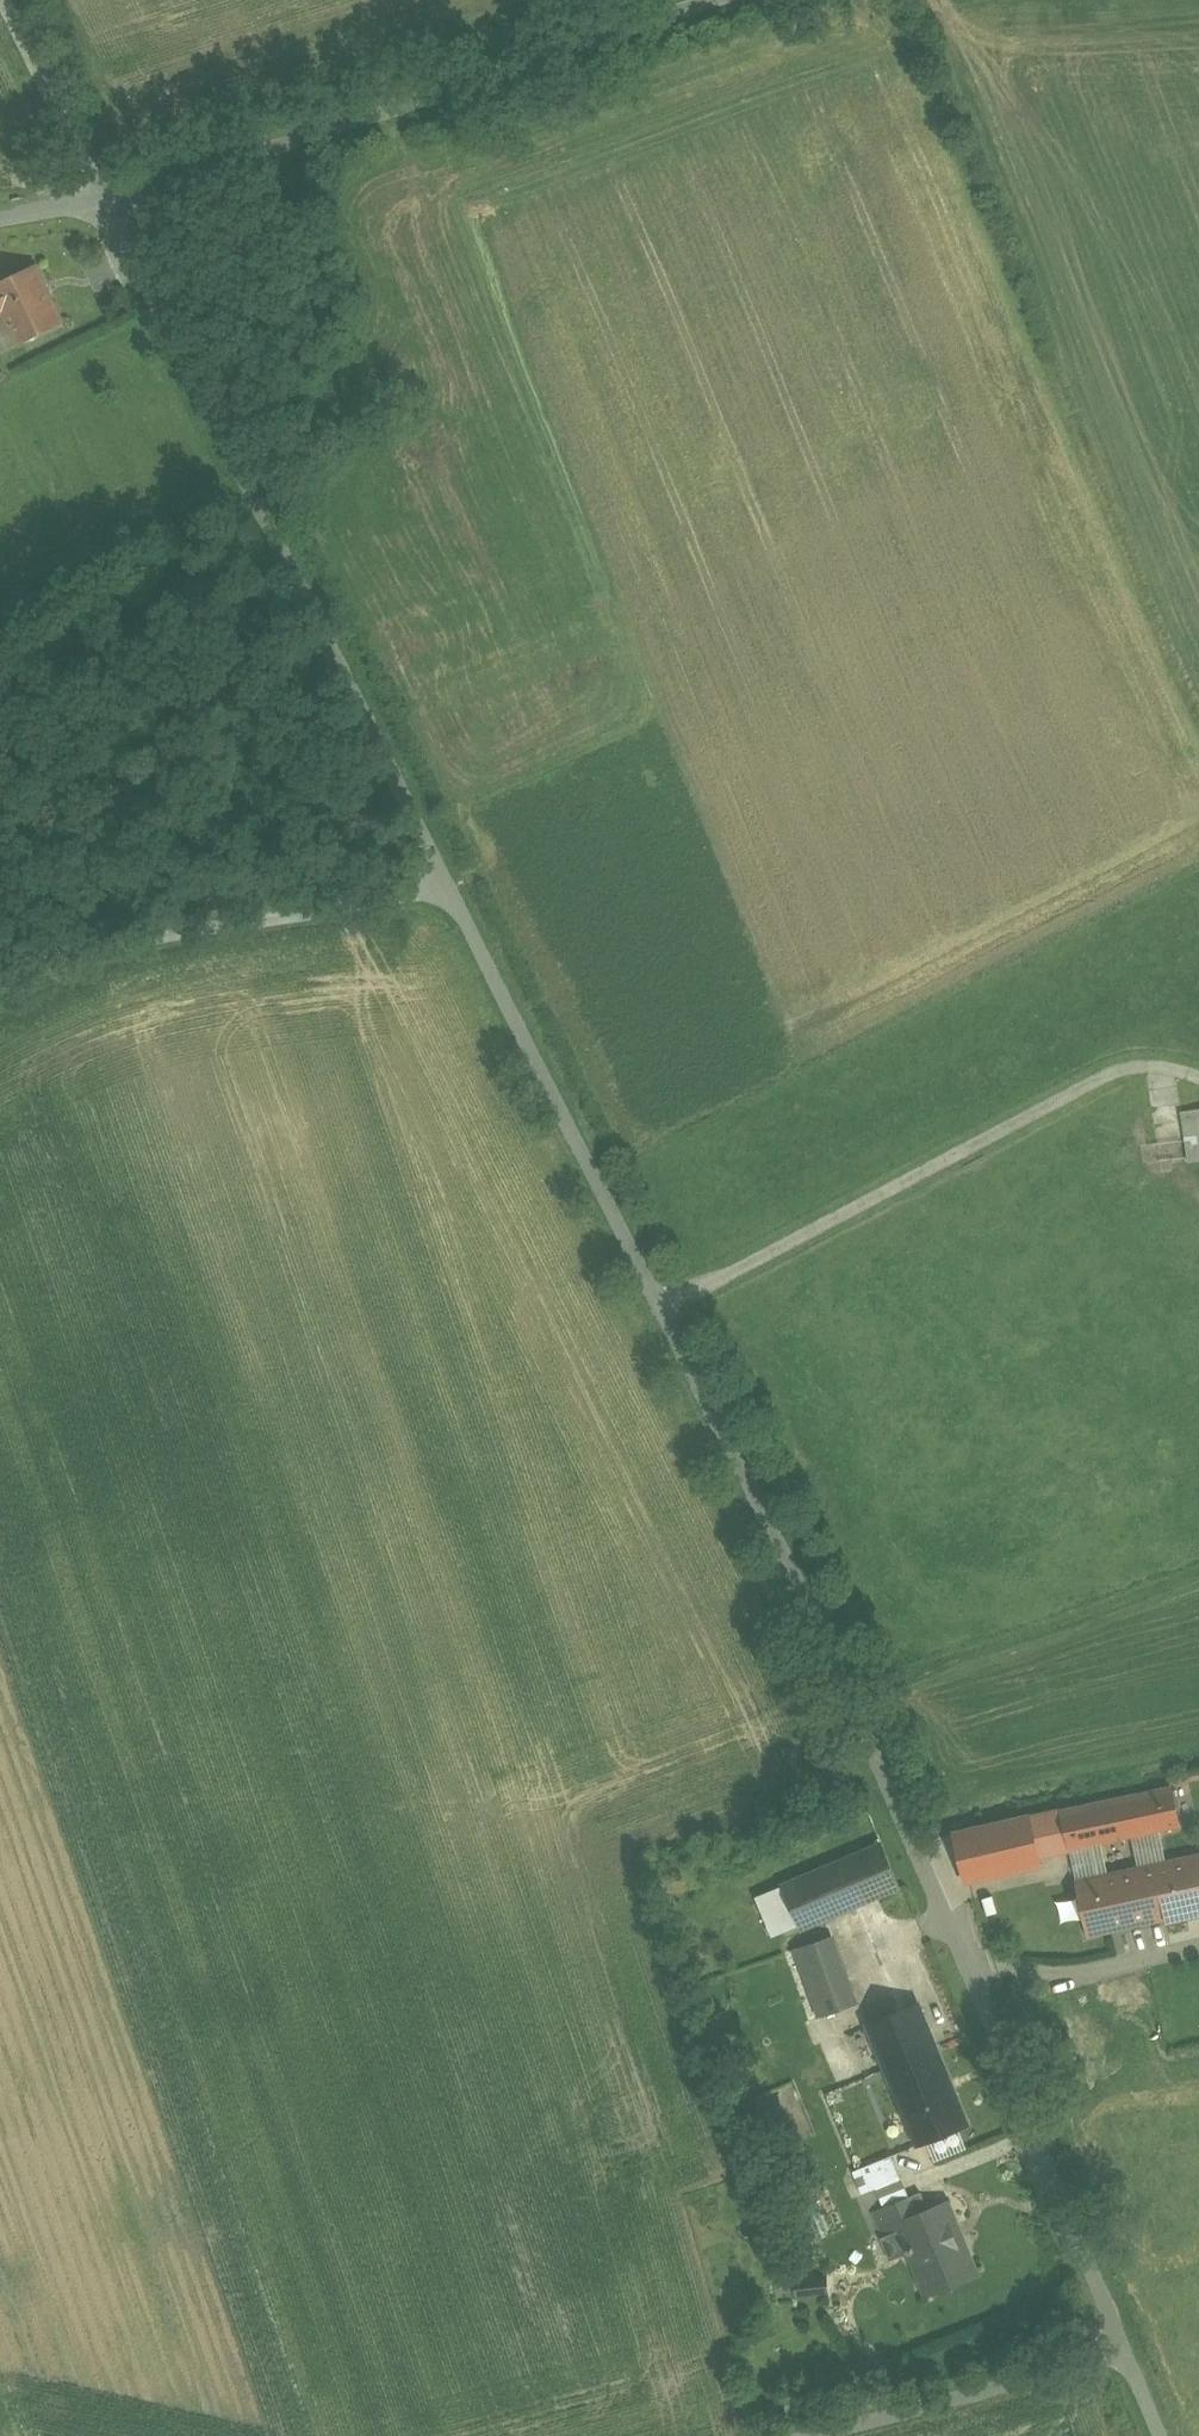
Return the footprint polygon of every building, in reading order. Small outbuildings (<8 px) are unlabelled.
[(0,281),(0,313),(15,345),(63,322),(36,264),(0,281)] [(1182,1111),(1184,1121),(1198,1118),(1198,1108),(1182,1111)] [(1184,1121),(1189,1161),(1198,1160),(1198,1118),(1184,1121)] [(1171,1787),(1061,1810),(1070,1849),(1127,1837),(1180,1826),(1171,1787)] [(1061,1810),(1029,1817),(1038,1856),(1070,1849),(1061,1810)] [(1029,1817),(955,1834),(966,1881),(1040,1864),(1038,1856),(1029,1817)] [(1127,1837),(1070,1849),(1077,1881),(1134,1869),(1131,1855),(1127,1837)] [(881,1844),(783,1885),(800,1924),(802,1929),(900,1888),(881,1844)] [(1077,1881),(1089,1934),(1198,1910),(1198,1855),(1134,1869),(1077,1881)] [(783,1885),(760,1894),(777,1933),(800,1924),(783,1885)] [(832,1936),(817,1941),(837,1998),(852,1993),(832,1936)] [(817,1941),(798,1947),(822,2015),(841,2008),(837,1998),(817,1941)] [(822,2015),(798,1947),(785,1952),(809,2020),(822,2015)] [(916,2005),(866,2025),(881,2061),(930,2041),(916,2005)] [(930,2041),(881,2061),(916,2145),(965,2125),(930,2041)] [(861,2078),(825,2093),(840,2128),(857,2169),(892,2155),(861,2078)] [(840,2128),(813,2139),(822,2161),(830,2180),(857,2169),(840,2128)] [(892,2155),(857,2169),(866,2191),(901,2177),(892,2155)] [(822,2161),(803,2169),(810,2187),(830,2180),(822,2161)] [(945,2201),(916,2213),(910,2196),(873,2211),(883,2235),(905,2225),(912,2243),(906,2245),(909,2254),(913,2252),(928,2290),(974,2271),(945,2201)] [(829,2277),(796,2280),(797,2300),(831,2298),(829,2277)]
